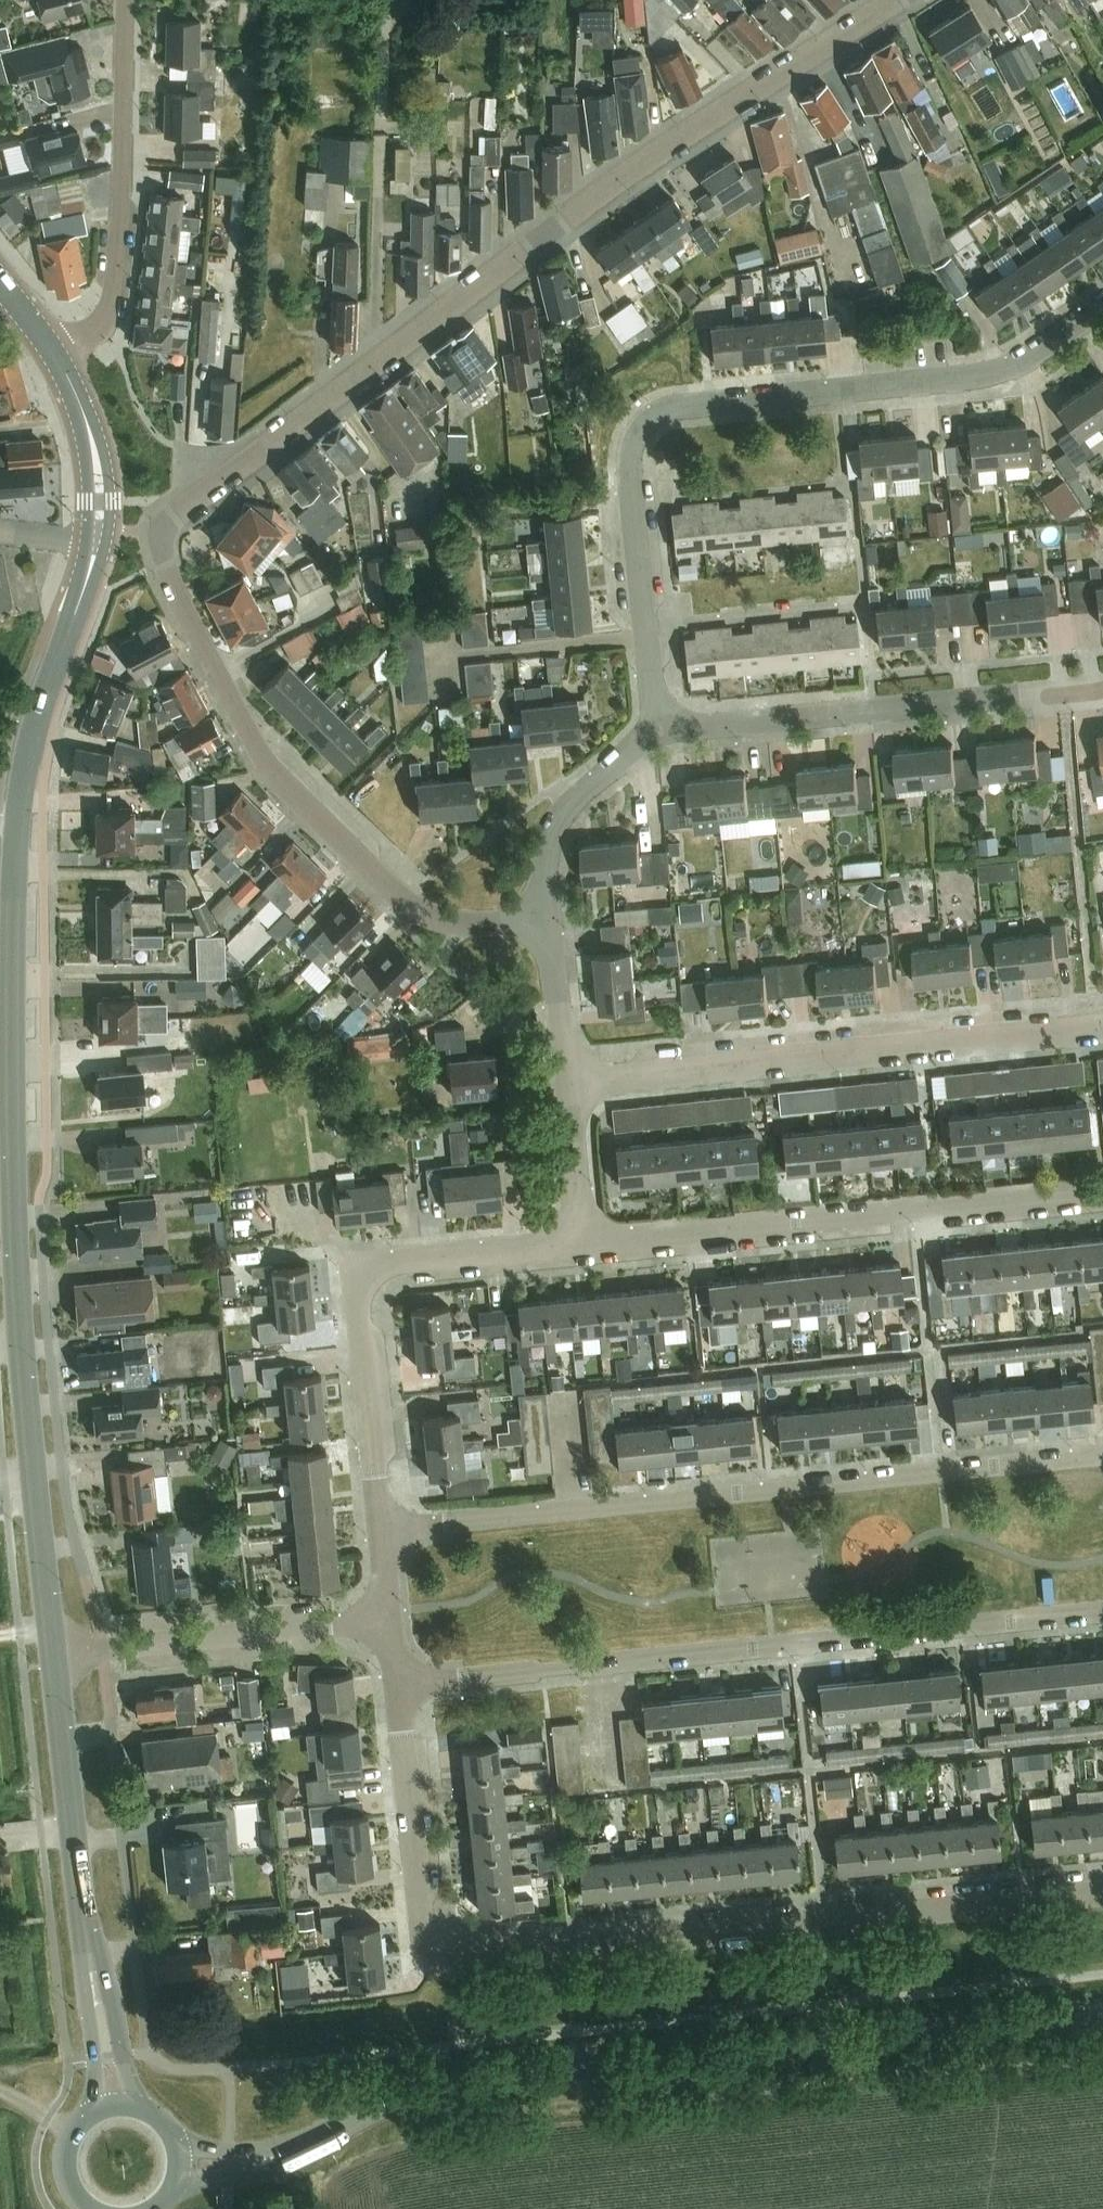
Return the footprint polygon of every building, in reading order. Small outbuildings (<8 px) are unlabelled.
[(45,20),(90,8),(88,0),(39,0),(45,20)] [(627,24),(645,23),(643,0),(625,0),(627,24)] [(652,40),(677,16),(661,0),(646,0),(652,40)] [(677,16),(694,0),(661,0),(677,16)] [(772,40),(736,0),(712,0),(730,21),(727,23),(728,25),(724,29),(735,41),(739,37),(756,55),(772,40)] [(798,27),(773,0),(758,0),(761,3),(753,10),(782,42),(798,27)] [(802,0),(773,0),(798,27),(814,13),(802,0)] [(840,0),(810,0),(824,15),(840,0)] [(1041,21),(1028,0),(994,0),(995,2),(994,6),(998,13),(1001,13),(1003,16),(1005,15),(1016,8),(1021,16),(1028,28),(1041,21)] [(1069,21),(1057,0),(1034,0),(1036,4),(1043,0),(1059,27),(1069,21)] [(950,62),(990,37),(969,5),(929,30),(950,62)] [(1016,8),(1005,15),(1012,27),(1018,34),(1028,28),(1021,16),(1016,8)] [(578,9),(577,29),(591,30),(610,30),(611,10),(578,9)] [(445,15),(445,26),(460,26),(460,15),(445,15)] [(215,79),(215,66),(216,50),(200,49),(200,22),(168,21),(167,63),(188,63),(188,79),(215,79)] [(57,36),(0,51),(1,56),(8,83),(34,76),(36,73),(40,75),(38,78),(41,92),(51,97),(56,96),(57,101),(91,93),(84,66),(87,65),(83,47),(61,52),(57,36)] [(926,151),(944,141),(922,101),(917,104),(910,92),(923,85),(910,62),(907,64),(892,39),(871,51),(872,54),(926,151)] [(1023,41),(1011,47),(1028,80),(1040,74),(1023,41)] [(1011,47),(994,56),(1010,89),(1028,80),(1011,47)] [(675,104),(702,91),(695,76),(699,75),(691,59),(688,60),(683,49),(655,61),(675,104)] [(864,112),(881,103),(890,99),(893,98),(872,54),(845,70),(864,112)] [(639,55),(613,59),(615,75),(641,71),(639,55)] [(8,83),(1,56),(0,56),(0,85),(8,83)] [(246,57),(246,66),(260,66),(261,57),(246,57)] [(417,65),(416,79),(435,80),(436,67),(417,65)] [(215,79),(188,79),(188,94),(166,94),(165,135),(198,135),(199,108),(215,108),(215,97),(229,97),(230,66),(215,66),(215,79)] [(623,132),(649,129),(646,105),(648,104),(644,71),(641,71),(615,75),(623,132)] [(440,80),(440,99),(450,99),(450,80),(440,80)] [(845,120),(846,120),(823,85),(799,100),(822,135),(827,132),(833,140),(837,145),(847,139),(844,134),(849,131),(845,120)] [(561,86),(561,100),(574,100),(574,86),(561,86)] [(591,155),(619,151),(616,127),(619,127),(614,93),(584,97),(591,155)] [(885,113),(877,116),(896,161),(912,155),(894,110),(890,102),(890,99),(881,103),(885,113)] [(554,131),(580,131),(577,102),(553,102),(554,131)] [(29,107),(17,110),(21,124),(33,121),(29,107)] [(749,123),(758,155),(763,170),(774,166),(775,171),(780,169),(789,198),(807,192),(797,159),(795,159),(781,112),(749,123)] [(412,118),(413,136),(444,135),(443,117),(412,118)] [(19,140),(16,128),(0,132),(0,145),(19,140)] [(86,162),(78,130),(46,139),(45,133),(27,138),(34,167),(0,176),(0,186),(2,193),(39,183),(37,175),(86,162)] [(511,153),(511,155),(512,169),(506,169),(508,215),(533,214),(532,168),(529,168),(529,157),(542,157),(541,133),(526,134),(527,153),(511,153)] [(305,170),(303,206),(322,207),(323,179),(328,179),(355,181),(354,197),(370,198),(373,139),(322,136),(320,171),(305,170)] [(471,154),(471,155),(471,188),(470,246),(490,246),(491,200),(484,200),(484,188),(484,162),(501,163),(501,136),(486,136),(486,154),(471,154)] [(417,175),(416,141),(400,142),(402,175),(417,175)] [(1055,145),(1045,150),(1052,162),(1062,157),(1055,145)] [(543,146),(543,155),(543,186),(570,186),(570,146),(543,146)] [(903,276),(861,155),(859,148),(814,163),(832,215),(852,208),(878,284),(903,276)] [(184,149),(183,165),(215,167),(216,150),(184,149)] [(913,154),(912,155),(896,161),(877,168),(910,263),(946,250),(913,154)] [(1080,154),(1070,162),(1078,172),(1088,165),(1080,154)] [(749,203),(761,195),(756,169),(740,169),(731,156),(698,178),(707,191),(695,199),(707,217),(721,208),(716,201),(738,186),(749,203)] [(928,157),(923,169),(942,177),(947,165),(938,161),(930,158),(928,157)] [(998,168),(987,173),(998,195),(1009,190),(998,168)] [(171,170),(169,186),(203,189),(205,174),(171,170)] [(234,193),(232,210),(249,212),(253,179),(217,175),(215,191),(234,193)] [(57,181),(60,192),(81,187),(79,176),(57,181)] [(29,193),(34,218),(60,212),(54,182),(21,189),(23,195),(29,193)] [(437,183),(437,203),(448,203),(449,184),(437,183)] [(60,192),(62,203),(84,198),(81,187),(60,192)] [(29,210),(15,192),(1,204),(15,221),(29,210)] [(1094,210),(1082,193),(1074,199),(1085,215),(1071,225),(1066,229),(1088,260),(1102,250),(1102,233),(1089,213),(1094,210)] [(201,231),(203,218),(182,215),(184,197),(153,194),(149,226),(180,230),(180,228),(201,231)] [(86,209),(84,198),(62,203),(64,214),(86,209)] [(674,232),(687,223),(670,198),(645,215),(662,240),(671,253),(682,245),(674,232)] [(1094,210),(1089,213),(1102,233),(1102,203),(1094,210)] [(1066,229),(1071,225),(1059,209),(1051,215),(1063,231),(1048,241),(1043,244),(1065,276),(1088,260),(1066,229)] [(433,272),(434,212),(412,211),(412,239),(402,239),(402,271),(406,271),(406,291),(429,291),(429,272),(433,272)] [(46,240),(76,233),(87,231),(86,223),(84,212),(42,221),(46,240)] [(461,268),(461,232),(455,232),(455,219),(441,218),(441,212),(437,212),(436,267),(461,268)] [(671,253),(662,240),(645,215),(620,233),(637,258),(640,262),(653,253),(659,261),(671,253)] [(701,223),(688,232),(703,255),(717,246),(701,223)] [(1043,244),(1048,241),(1037,225),(1029,230),(1040,247),(1025,257),(1020,260),(1042,292),(1065,276),(1043,244)] [(176,261),(180,230),(149,226),(145,258),(176,261)] [(779,260),(823,249),(818,227),(774,238),(779,260)] [(46,240),(39,241),(48,287),(57,285),(58,293),(80,289),(78,281),(86,279),(76,233),(46,240)] [(645,270),(637,258),(620,233),(594,252),(611,276),(626,266),(643,289),(653,281),(645,270)] [(1020,260),(1025,257),(1014,241),(1006,246),(1008,250),(993,260),(1002,272),(997,276),(1019,307),(1042,292),(1020,260)] [(334,280),(347,280),(357,281),(358,244),(336,243),(334,280)] [(759,247),(749,250),(753,265),(763,262),(759,247)] [(190,251),(189,262),(201,263),(202,252),(190,251)] [(934,266),(955,296),(970,286),(950,256),(934,266)] [(1002,272),(993,260),(991,256),(982,262),(994,278),(974,292),(995,324),(1019,307),(997,276),(1002,272)] [(174,283),(176,261),(145,258),(142,289),(193,295),(194,285),(174,283)] [(583,326),(595,322),(599,321),(592,295),(575,299),(574,291),(569,293),(562,265),(538,271),(548,313),(539,315),(544,346),(555,343),(550,324),(580,316),(583,326)] [(752,278),(740,279),(743,296),(754,295),(752,278)] [(356,298),(357,281),(347,280),(334,280),(333,297),(347,298),(356,298)] [(689,284),(678,294),(689,306),(700,296),(689,284)] [(193,295),(142,289),(138,320),(138,321),(169,324),(190,326),(191,320),(170,318),(173,293),(193,295)] [(713,363),(825,351),(824,339),(840,338),(837,312),(826,314),(824,293),(808,295),(810,315),(798,316),(796,296),(787,297),(788,317),(784,317),(771,319),(769,301),(769,299),(759,300),(761,320),(743,321),(741,301),(731,302),(733,322),(709,325),(713,363)] [(356,298),(347,298),(333,297),(331,345),(356,346),(358,298),(356,298)] [(202,298),(200,328),(217,329),(219,299),(202,298)] [(783,300),(769,301),(771,319),(784,317),(783,300)] [(629,302),(602,321),(617,343),(631,334),(636,342),(643,337),(645,340),(652,336),(629,302)] [(502,355),(506,387),(525,384),(521,357),(540,355),(533,305),(508,309),(514,353),(502,355)] [(138,321),(138,320),(137,320),(134,341),(136,341),(135,346),(185,351),(186,336),(171,335),(172,325),(187,327),(190,327),(190,326),(169,324),(138,321)] [(171,335),(186,336),(187,327),(172,325),(171,335)] [(490,363),(494,359),(471,326),(453,339),(453,338),(432,352),(446,373),(443,375),(452,387),(455,385),(464,398),(494,377),(490,363)] [(215,360),(217,329),(200,328),(198,359),(215,360)] [(17,358),(0,363),(0,387),(24,381),(17,358)] [(427,426),(439,417),(435,412),(432,407),(437,403),(430,393),(414,369),(396,382),(427,426)] [(185,397),(187,372),(172,370),(170,396),(185,397)] [(1080,389),(1101,420),(1096,423),(1102,434),(1102,373),(1080,389)] [(208,435),(226,436),(233,437),(236,379),(212,378),(210,397),(206,397),(205,417),(209,418),(208,435)] [(0,387),(0,412),(30,403),(24,381),(0,387)] [(400,474),(436,450),(406,405),(402,407),(389,387),(360,407),(373,427),(368,431),(400,474)] [(437,388),(430,393),(437,403),(432,407),(435,412),(448,403),(437,388)] [(1102,438),(1102,434),(1096,423),(1101,420),(1080,389),(1056,405),(1072,428),(1057,438),(1065,449),(1053,457),(1085,504),(1093,499),(1076,474),(1080,471),(1074,463),(1093,450),(1091,447),(1102,438)] [(543,393),(530,396),(534,414),(547,410),(543,393)] [(1028,458),(1029,466),(1043,465),(1040,434),(1027,435),(1025,422),(997,425),(1000,462),(994,462),(997,483),(1007,482),(1005,461),(1028,458)] [(366,455),(341,423),(318,441),(350,482),(364,471),(357,463),(366,455)] [(977,464),(994,462),(1000,462),(997,425),(967,428),(969,441),(955,443),(959,474),(968,473),(969,486),(979,485),(977,464)] [(439,432),(434,435),(448,455),(448,433),(444,430),(439,432)] [(448,459),(466,459),(466,433),(448,433),(448,455),(448,459)] [(895,472),(918,470),(919,478),(933,477),(930,446),(917,447),(915,433),(886,436),(890,473),(884,473),(886,495),(897,493),(895,472)] [(867,475),(884,473),(890,473),(886,436),(858,439),(859,449),(862,475),(857,476),(859,498),(870,496),(867,475)] [(42,463),(40,439),(8,442),(8,439),(0,440),(0,467),(42,463)] [(329,482),(337,476),(312,445),(295,459),(327,501),(338,492),(329,482)] [(943,447),(936,448),(939,476),(946,476),(943,447)] [(849,477),(857,476),(862,475),(859,449),(846,450),(849,477)] [(343,520),(327,501),(295,459),(276,474),(301,505),(304,502),(312,513),(300,523),(316,542),(343,520)] [(45,493),(42,463),(0,467),(0,496),(45,493)] [(1064,480),(1041,496),(1057,520),(1080,504),(1064,480)] [(827,489),(814,491),(819,537),(848,534),(844,495),(828,497),(827,489)] [(802,499),(786,501),(790,539),(819,537),(814,491),(801,492),(802,499)] [(770,495),(757,496),(762,542),(790,539),(786,501),(771,502),(770,495)] [(428,497),(432,536),(448,535),(445,496),(428,497)] [(745,505),(729,506),(733,545),(762,542),(757,496),(744,498),(745,505)] [(713,501),(700,502),(704,548),(733,545),(729,506),(714,508),(713,501)] [(242,513),(233,523),(265,550),(282,530),(271,521),(274,507),(244,502),(242,513)] [(688,510),(671,512),(675,551),(704,548),(700,502),(687,503),(688,510)] [(546,540),(525,542),(526,551),(546,549),(546,544),(583,540),(581,512),(543,515),(546,540)] [(958,513),(951,514),(953,531),(953,533),(966,532),(966,529),(967,529),(966,519),(958,513)] [(946,515),(929,517),(931,534),(948,533),(946,515)] [(873,518),(874,539),(903,537),(902,516),(873,518)] [(397,547),(423,543),(419,520),(394,524),(397,547)] [(224,533),(214,537),(224,565),(226,565),(238,561),(248,570),(265,550),(233,523),(226,532),(224,533)] [(1083,523),(1065,524),(1066,537),(1084,536),(1083,523)] [(548,568),(528,570),(529,579),(549,577),(549,571),(586,568),(583,540),(546,544),(546,549),(548,568)] [(319,542),(310,551),(321,565),(331,556),(319,542)] [(381,556),(363,560),(372,605),(390,601),(381,556)] [(323,583),(314,565),(313,561),(301,567),(311,589),(323,583)] [(1065,562),(1052,563),(1054,575),(1066,574),(1065,562)] [(692,563),(678,564),(679,578),(694,577),(692,563)] [(1082,610),(1097,608),(1099,622),(1102,621),(1102,583),(1101,583),(1098,563),(1088,564),(1090,576),(1079,578),(1082,610)] [(289,573),(298,591),(300,594),(311,589),(301,567),(289,573)] [(551,595),(531,597),(532,607),(552,605),(551,600),(588,597),(586,568),(549,571),(549,577),(551,595)] [(1014,593),(1018,631),(1046,628),(1045,613),(1058,612),(1054,580),(1040,582),(1041,590),(1018,593),(1015,572),(1006,573),(1006,577),(1008,594),(1014,593)] [(340,596),(357,587),(361,585),(355,574),(334,584),(340,596)] [(231,582),(226,579),(218,575),(203,601),(212,607),(218,618),(255,599),(243,576),(231,582)] [(988,634),(1018,631),(1014,593),(1008,594),(1006,577),(989,579),(990,587),(958,591),(961,623),(987,620),(988,634)] [(931,603),(907,605),(905,584),(896,585),(898,606),(904,606),(907,643),(936,640),(934,626),(961,623),(958,591),(930,594),(931,603)] [(341,610),(346,607),(363,599),(357,587),(340,596),(336,598),(341,610)] [(904,606),(898,606),(880,608),(878,588),(868,588),(870,611),(875,610),(879,646),(907,643),(904,606)] [(553,623),(533,624),(534,626),(534,634),(554,632),(554,627),(591,624),(588,597),(551,600),(552,605),(553,623)] [(272,633),(267,622),(255,599),(218,618),(224,630),(223,641),(254,643),(272,633)] [(361,602),(337,614),(345,631),(369,619),(361,602)] [(369,610),(372,625),(384,622),(381,608),(369,610)] [(458,614),(459,625),(485,622),(484,611),(458,614)] [(839,615),(827,617),(831,663),(860,660),(857,621),(840,623),(839,615)] [(815,625),(799,627),(803,666),(831,663),(827,617),(814,618),(815,625)] [(122,641),(121,646),(136,675),(142,687),(163,676),(157,664),(178,653),(162,621),(156,618),(140,626),(142,632),(122,641)] [(782,621),(770,623),(774,668),(803,666),(799,627),(783,628),(782,621)] [(459,625),(461,636),(486,633),(485,622),(459,625)] [(758,631),(742,633),(746,671),(774,668),(770,623),(757,624),(758,631)] [(422,637),(421,626),(395,629),(396,640),(422,637)] [(534,634),(534,626),(519,627),(520,635),(534,634)] [(725,627),(712,628),(717,674),(746,671),(742,633),(726,634),(725,627)] [(700,637),(684,639),(688,677),(717,674),(712,628),(700,630),(700,637)] [(308,629),(283,642),(292,659),(317,646),(308,629)] [(461,636),(462,647),(488,644),(486,633),(461,636)] [(422,637),(396,640),(397,650),(423,647),(422,637)] [(423,647),(397,650),(398,661),(424,658),(423,647)] [(318,652),(312,658),(318,665),(325,659),(318,652)] [(424,658),(398,661),(400,672),(426,669),(424,658)] [(464,663),(465,674),(491,671),(490,660),(464,663)] [(288,662),(261,689),(281,709),(307,682),(311,685),(325,672),(318,665),(305,679),(288,662)] [(159,709),(197,689),(187,669),(157,685),(166,701),(162,703),(159,698),(155,701),(159,709)] [(426,669),(400,672),(401,682),(427,679),(426,669)] [(465,674),(466,685),(492,682),(491,671),(465,674)] [(136,675),(126,680),(142,687),(141,684),(136,675)] [(124,714),(134,690),(102,677),(93,699),(92,701),(124,714)] [(427,679),(401,682),(402,693),(428,690),(427,679)] [(307,682),(281,709),(301,728),(327,701),(331,705),(345,691),(338,684),(324,698),(311,685),(307,682)] [(466,685),(468,696),(493,694),(492,682),(466,685)] [(550,682),(541,683),(543,704),(548,704),(551,739),(580,737),(577,701),(552,703),(550,682)] [(524,684),(514,685),(517,707),(522,707),(524,735),(525,742),(551,739),(548,704),(543,704),(526,706),(524,684)] [(179,724),(207,710),(208,709),(197,689),(159,709),(157,711),(161,719),(168,715),(166,711),(171,709),(179,724)] [(428,690),(402,693),(403,704),(429,701),(428,690)] [(115,735),(124,714),(92,701),(93,699),(83,723),(115,735)] [(327,701),(301,728),(321,748),(347,721),(351,725),(365,711),(358,704),(344,718),(331,705),(327,701)] [(446,721),(470,719),(469,702),(444,704),(446,721)] [(149,726),(159,725),(157,711),(147,712),(148,718),(149,726)] [(212,715),(207,718),(165,740),(172,753),(186,746),(192,757),(225,739),(212,715)] [(140,733),(150,732),(148,718),(138,719),(140,733)] [(500,719),(489,720),(491,741),(496,740),(500,777),(528,775),(525,742),(524,735),(525,738),(502,740),(500,719)] [(347,721),(321,748),(341,767),(366,742),(370,745),(385,730),(378,723),(364,737),(351,725),(347,721)] [(472,722),(462,723),(464,745),(469,744),(472,776),(473,780),(500,777),(496,740),(491,741),(474,742),(472,722)] [(159,725),(149,726),(151,743),(160,738),(159,725)] [(150,732),(140,733),(142,748),(152,751),(150,732)] [(1052,748),(1048,748),(1038,749),(1037,735),(1008,738),(1012,775),(1040,772),(1041,781),(1055,779),(1052,748)] [(985,778),(1012,775),(1008,738),(980,741),(981,755),(968,756),(971,780),(971,788),(986,786),(985,778)] [(122,761),(154,770),(152,751),(118,741),(116,754),(77,747),(71,775),(104,781),(107,767),(121,769),(122,761)] [(971,780),(968,756),(955,758),(954,744),(926,747),(929,784),(956,781),(957,789),(971,788),(971,780)] [(155,767),(167,765),(165,751),(162,745),(152,747),(155,767)] [(901,787),(929,784),(926,747),(896,750),(897,764),(884,765),(887,796),(902,795),(901,787)] [(447,757),(437,758),(439,779),(444,779),(447,816),(476,813),(473,780),(472,776),(449,778),(447,757)] [(444,779),(439,779),(421,781),(419,760),(408,761),(411,783),(415,783),(419,819),(447,816),(444,779)] [(828,766),(832,803),(859,801),(860,809),(874,807),(871,776),(858,777),(856,763),(828,766)] [(155,767),(157,782),(178,780),(176,764),(167,765),(155,767)] [(1091,766),(1096,794),(1102,793),(1102,764),(1091,766)] [(833,817),(832,803),(828,766),(799,769),(801,783),(775,786),(778,817),(806,814),(806,819),(833,817)] [(778,817),(775,786),(748,788),(747,775),(718,778),(722,814),(750,812),(750,820),(778,817)] [(695,817),(722,814),(718,778),(690,781),(691,794),(678,796),(681,827),(696,825),(695,817)] [(188,783),(189,817),(213,816),(212,782),(188,783)] [(212,839),(211,840),(220,847),(259,808),(242,791),(226,807),(219,814),(226,821),(228,823),(226,825),(214,836),(212,839)] [(186,828),(186,805),(167,805),(163,817),(135,817),(135,805),(121,806),(118,808),(98,809),(98,831),(164,830),(164,829),(186,828)] [(259,808),(220,847),(226,854),(230,858),(247,842),(252,846),(274,823),(259,808)] [(911,812),(902,813),(903,823),(912,822),(911,812)] [(135,853),(135,842),(186,841),(186,828),(164,829),(164,830),(98,831),(99,851),(119,851),(119,853),(135,853)] [(1019,833),(1021,853),(1048,850),(1047,836),(1046,830),(1019,833)] [(1071,833),(1047,836),(1048,850),(1048,852),(1073,849),(1071,833)] [(999,853),(997,836),(979,839),(981,855),(999,853)] [(682,839),(668,840),(669,856),(683,856),(682,839)] [(271,898),(310,858),(293,841),(271,864),(280,873),(263,891),(271,898)] [(655,855),(641,857),(640,843),(612,846),(615,879),(642,877),(643,888),(658,887),(655,855)] [(587,882),(615,879),(612,846),(583,849),(587,882)] [(211,857),(222,868),(230,858),(226,854),(220,847),(211,857)] [(200,848),(190,849),(192,866),(201,866),(200,848)] [(230,858),(216,874),(222,879),(224,882),(226,880),(239,866),(230,858)] [(305,898),(327,875),(310,858),(271,898),(272,899),(282,909),(283,910),(292,901),(287,896),(295,888),(305,898)] [(880,860),(844,863),(845,878),(882,874),(880,860)] [(1017,860),(998,862),(1000,880),(1019,878),(1017,860)] [(791,865),(785,875),(801,886),(807,876),(791,865)] [(181,880),(176,878),(163,878),(164,911),(184,911),(184,885),(181,880)] [(247,899),(260,887),(251,878),(232,896),(241,905),(247,899)] [(872,881),(863,897),(878,905),(887,889),(872,881)] [(902,886),(888,889),(892,905),(905,902),(902,886)] [(164,914),(164,911),(163,902),(133,902),(133,889),(99,889),(99,913),(164,914)] [(801,890),(787,891),(788,904),(802,903),(801,890)] [(257,910),(270,897),(263,891),(251,903),(257,910)] [(314,957),(362,909),(350,897),(322,925),(326,929),(306,950),(314,957)] [(205,936),(219,930),(207,902),(193,908),(205,936)] [(697,903),(679,904),(679,921),(698,920),(697,903)] [(362,909),(314,957),(313,958),(322,966),(342,945),(346,949),(374,921),(362,909)] [(164,923),(164,914),(99,913),(100,935),(134,935),(134,923),(164,923)] [(996,917),(982,919),(984,932),(998,930),(996,917)] [(170,920),(170,934),(193,934),(193,920),(170,920)] [(746,921),(735,922),(735,936),(746,935),(746,921)] [(604,939),(630,936),(629,923),(603,926),(604,939)] [(1067,923),(1065,923),(1052,924),(1053,932),(1026,935),(1030,972),(1058,969),(1057,955),(1070,954),(1067,923)] [(252,924),(232,941),(241,952),(261,936),(252,924)] [(943,944),(942,931),(942,929),(931,930),(932,946),(916,948),(915,940),(900,941),(904,973),(917,971),(919,985),(947,982),(943,944)] [(1030,972),(1026,935),(999,939),(998,930),(984,932),(984,939),(987,963),(1000,962),(1002,975),(1030,972)] [(984,939),(984,932),(970,933),(971,942),(944,945),(942,931),(943,944),(947,982),(976,978),(974,965),(987,963),(984,939)] [(133,946),(164,946),(164,934),(134,935),(100,935),(100,959),(134,959),(133,946)] [(630,936),(604,939),(606,953),(595,954),(598,982),(636,978),(633,950),(632,950),(630,936)] [(223,938),(196,939),(196,980),(206,980),(224,980),(223,938)] [(889,941),(864,944),(866,963),(876,961),(875,953),(890,952),(889,941)] [(372,975),(360,987),(368,995),(409,956),(396,943),(368,971),(372,975)] [(676,945),(659,947),(661,966),(678,963),(676,945)] [(848,964),(852,1001),(881,998),(879,985),(893,983),(890,952),(875,953),(876,961),(866,963),(848,964)] [(368,995),(378,1004),(389,993),(394,998),(423,970),(409,956),(368,995)] [(852,1001),(848,964),(821,967),(820,959),(792,961),(796,993),(822,990),(824,1004),(852,1001)] [(769,995),(796,993),(792,961),(790,962),(781,962),(764,964),(765,972),(738,975),(742,1012),(770,1010),(769,995)] [(334,964),(316,981),(326,992),(344,975),(334,964)] [(713,1015),(742,1012),(738,975),(709,978),(710,980),(683,983),(686,1009),(712,1007),(713,1015)] [(648,1019),(646,1005),(639,1005),(636,978),(598,982),(601,1010),(615,1009),(616,1022),(648,1019)] [(176,981),(176,1000),(207,1000),(206,980),(196,980),(176,981)] [(231,983),(224,992),(225,1000),(235,1008),(246,994),(231,983)] [(346,998),(355,1007),(364,998),(355,989),(346,998)] [(368,1015),(375,1008),(378,1005),(368,995),(358,1005),(368,1015)] [(101,1018),(166,1016),(166,1005),(136,1005),(136,996),(125,996),(123,998),(101,999),(101,1018)] [(137,1031),(166,1031),(166,1016),(101,1018),(102,1039),(123,1038),(125,1041),(137,1041),(137,1031)] [(426,1026),(412,1028),(413,1041),(427,1039),(426,1026)] [(453,1095),(497,1091),(493,1055),(469,1057),(466,1028),(436,1031),(438,1047),(447,1046),(450,1076),(451,1076),(453,1095)] [(347,1040),(349,1061),(409,1055),(407,1034),(347,1040)] [(142,1070),(173,1067),(172,1052),(129,1056),(130,1071),(101,1074),(104,1103),(145,1099),(142,1070)] [(192,1052),(175,1055),(176,1067),(194,1065),(192,1052)] [(1065,1062),(1055,1063),(1057,1085),(1067,1084),(1065,1062)] [(1038,1065),(1028,1066),(1030,1088),(1040,1087),(1038,1065)] [(1011,1067),(1001,1069),(1003,1091),(1013,1090),(1011,1067)] [(984,1070),(974,1071),(977,1093),(986,1092),(984,1070)] [(956,1073),(943,1074),(945,1097),(958,1095),(958,1094),(956,1073)] [(916,1077),(898,1079),(897,1079),(899,1102),(918,1100),(916,1077)] [(890,1102),(899,1102),(897,1079),(888,1080),(890,1102)] [(863,1105),(872,1104),(870,1082),(861,1083),(863,1105)] [(834,1086),(836,1108),(846,1107),(843,1085),(834,1086)] [(818,1110),(816,1087),(807,1088),(809,1111),(818,1110)] [(780,1091),(782,1113),(791,1112),(789,1090),(780,1091)] [(724,1119),(733,1118),(731,1096),(722,1097),(724,1119)] [(697,1122),(708,1121),(705,1099),(695,1100),(697,1122)] [(670,1125),(679,1124),(677,1102),(668,1102),(670,1125)] [(1063,1145),(1091,1142),(1087,1103),(1059,1106),(1063,1145)] [(640,1105),(643,1128),(652,1127),(650,1104),(640,1105)] [(1036,1147),(1063,1145),(1059,1106),(1032,1109),(1036,1147)] [(625,1130),(622,1107),(614,1108),(616,1131),(625,1130)] [(1009,1150),(1036,1147),(1032,1109),(1005,1111),(1009,1150)] [(982,1153),(1009,1150),(1005,1111),(978,1114),(982,1153)] [(954,1156),(982,1153),(978,1114),(950,1117),(954,1156)] [(897,1161),(925,1159),(921,1120),(893,1123),(897,1161)] [(487,1123),(468,1125),(470,1140),(489,1138),(487,1123)] [(870,1164),(897,1161),(893,1123),(866,1126),(870,1164)] [(128,1144),(100,1146),(102,1175),(143,1171),(140,1142),(178,1139),(176,1124),(127,1128),(128,1144)] [(843,1167),(870,1164),(866,1126),(839,1128),(843,1167)] [(816,1170),(843,1167),(839,1128),(812,1131),(816,1170)] [(466,1130),(449,1132),(450,1143),(467,1142),(466,1130)] [(788,1173),(816,1170),(812,1131),(784,1134),(788,1173)] [(730,1174),(758,1171),(754,1132),(726,1135),(730,1174)] [(281,1137),(282,1149),(301,1147),(300,1135),(281,1137)] [(703,1177),(730,1174),(726,1135),(699,1138),(703,1177)] [(676,1179),(703,1177),(699,1138),(672,1141),(676,1179)] [(649,1182),(676,1179),(672,1141),(645,1144),(649,1182)] [(621,1185),(649,1182),(645,1144),(617,1147),(621,1185)] [(502,1191),(517,1190),(514,1158),(493,1160),(493,1161),(494,1168),(477,1170),(471,1171),(475,1208),(503,1205),(502,1191)] [(471,1171),(477,1170),(476,1163),(476,1162),(465,1163),(465,1164),(466,1164),(467,1171),(443,1174),(442,1166),(426,1167),(430,1199),(445,1198),(446,1211),(475,1208),(471,1171)] [(361,1183),(365,1220),(393,1217),(392,1203),(407,1202),(404,1170),(366,1174),(366,1175),(365,1175),(366,1182),(361,1183)] [(361,1183),(366,1182),(365,1175),(366,1175),(366,1174),(355,1175),(355,1176),(356,1183),(333,1186),(332,1178),(316,1179),(320,1211),(335,1210),(336,1223),(365,1220),(361,1183)] [(105,1222),(77,1224),(80,1260),(116,1256),(116,1257),(142,1255),(139,1227),(157,1226),(154,1198),(121,1201),(122,1218),(105,1219),(105,1222)] [(215,1201),(198,1203),(200,1220),(217,1218),(215,1201)] [(1102,1275),(1102,1237),(1078,1239),(1078,1240),(1082,1277),(1077,1277),(1079,1301),(1089,1300),(1087,1276),(1102,1275)] [(1082,1277),(1078,1240),(1078,1239),(1050,1242),(1054,1280),(1050,1280),(1052,1304),(1062,1303),(1059,1279),(1077,1277),(1082,1277)] [(1032,1282),(1050,1280),(1054,1280),(1050,1242),(1023,1246),(1027,1283),(1022,1283),(1025,1307),(1034,1306),(1032,1282)] [(1005,1285),(1022,1283),(1027,1283),(1023,1246),(996,1249),(1000,1286),(995,1286),(998,1310),(1008,1309),(1005,1285)] [(978,1288),(995,1286),(1000,1286),(996,1249),(969,1252),(972,1289),(968,1289),(970,1313),(981,1312),(978,1288)] [(950,1291),(968,1289),(972,1289),(969,1252),(940,1255),(944,1291),(940,1291),(943,1316),(953,1315),(950,1291)] [(903,1298),(901,1277),(900,1263),(872,1266),(875,1302),(871,1302),(873,1326),(883,1325),(881,1302),(903,1299),(903,1298)] [(313,1293),(310,1264),(274,1268),(273,1264),(252,1266),(253,1276),(274,1274),(276,1292),(276,1297),(313,1293)] [(853,1304),(871,1302),(875,1302),(872,1266),(845,1269),(848,1305),(843,1305),(846,1329),(856,1328),(853,1304)] [(826,1307),(843,1305),(848,1305),(845,1269),(817,1272),(821,1308),(816,1308),(819,1340),(829,1339),(826,1307)] [(186,1270),(163,1272),(164,1288),(187,1286),(186,1270)] [(799,1310),(816,1308),(821,1308),(817,1272),(790,1275),(794,1311),(788,1312),(790,1335),(801,1334),(799,1310)] [(232,1273),(219,1274),(221,1296),(234,1295),(232,1273)] [(772,1313),(788,1312),(794,1311),(790,1275),(763,1277),(767,1314),(762,1314),(764,1337),(775,1336),(772,1313)] [(79,1320),(154,1312),(151,1277),(75,1285),(79,1320)] [(745,1316),(762,1314),(767,1314),(763,1277),(736,1280),(739,1317),(735,1317),(737,1341),(747,1340),(745,1316)] [(717,1319),(735,1317),(739,1317),(736,1280),(708,1283),(712,1318),(707,1319),(709,1343),(719,1342),(717,1319)] [(663,1325),(686,1323),(683,1285),(628,1291),(631,1328),(626,1328),(628,1352),(638,1351),(636,1327),(653,1325),(655,1349),(665,1348),(663,1325)] [(609,1330),(626,1328),(631,1328),(628,1291),(601,1294),(604,1331),(600,1331),(602,1355),(611,1354),(609,1330)] [(316,1322),(313,1293),(276,1297),(276,1292),(255,1294),(256,1304),(277,1302),(278,1320),(258,1322),(260,1343),(291,1340),(290,1325),(316,1322)] [(581,1333),(600,1331),(604,1331),(601,1294),(573,1297),(576,1333),(572,1334),(574,1357),(583,1356),(581,1333)] [(555,1336),(572,1334),(576,1333),(573,1297),(546,1300),(549,1336),(544,1337),(546,1360),(557,1359),(555,1336)] [(527,1339),(544,1337),(549,1336),(546,1300),(518,1303),(521,1339),(517,1339),(519,1362),(519,1363),(521,1363),(529,1362),(527,1339)] [(708,1302),(698,1303),(699,1320),(707,1320),(706,1317),(709,1317),(708,1302)] [(472,1336),(471,1326),(452,1328),(449,1305),(412,1309),(415,1337),(451,1333),(451,1339),(472,1336)] [(482,1335),(504,1333),(502,1310),(480,1312),(482,1335)] [(1089,1328),(1091,1340),(1102,1339),(1102,1326),(1089,1328)] [(453,1356),(451,1339),(451,1333),(415,1337),(418,1366),(444,1364),(445,1378),(476,1375),(474,1354),(453,1356)] [(122,1365),(149,1362),(146,1334),(124,1336),(125,1349),(79,1354),(82,1377),(100,1375),(100,1379),(123,1377),(122,1365)] [(891,1351),(909,1350),(907,1337),(890,1338),(891,1351)] [(1056,1342),(1058,1355),(1088,1352),(1087,1339),(1056,1342)] [(1091,1340),(1092,1353),(1102,1351),(1102,1339),(1091,1340)] [(1058,1355),(1056,1342),(1029,1345),(1030,1358),(1058,1355)] [(1003,1361),(1030,1358),(1029,1345),(1002,1348),(1003,1361)] [(975,1351),(976,1364),(1003,1361),(1002,1348),(975,1351)] [(947,1354),(948,1367),(976,1364),(975,1351),(947,1354)] [(1092,1353),(1093,1365),(1102,1364),(1102,1351),(1092,1353)] [(213,1357),(208,1372),(219,1376),(224,1360),(213,1357)] [(881,1361),(883,1373),(910,1370),(908,1358),(881,1361)] [(855,1376),(883,1373),(881,1361),(854,1364),(855,1376)] [(519,1362),(509,1363),(513,1393),(525,1392),(521,1363),(519,1363),(519,1362)] [(324,1404),(321,1375),(295,1378),(294,1363),(262,1366),(264,1387),(285,1385),(287,1402),(287,1408),(324,1404)] [(855,1376),(854,1364),(827,1367),(828,1379),(855,1376)] [(1093,1365),(1094,1378),(1102,1377),(1102,1364),(1093,1365)] [(800,1370),(801,1382),(828,1379),(827,1367),(800,1370)] [(631,1368),(617,1369),(618,1379),(632,1377),(631,1368)] [(772,1373),(773,1385),(801,1382),(800,1370),(772,1373)] [(564,1376),(551,1378),(552,1389),(565,1388),(564,1376)] [(750,1377),(721,1379),(722,1392),(759,1388),(758,1377),(750,1378),(750,1377)] [(1094,1378),(1096,1390),(1102,1390),(1102,1377),(1094,1378)] [(721,1379),(694,1382),(695,1394),(722,1392),(721,1379)] [(1065,1418),(1092,1415),(1088,1380),(1061,1383),(1065,1418)] [(694,1382),(666,1384),(667,1396),(695,1394),(694,1382)] [(1038,1421),(1065,1418),(1061,1383),(1034,1386),(1038,1421)] [(210,1385),(206,1390),(207,1397),(212,1400),(218,1399),(222,1394),(221,1388),(216,1384),(210,1385)] [(612,1396),(611,1389),(611,1384),(583,1387),(585,1399),(612,1396)] [(666,1384),(639,1387),(640,1399),(667,1396),(666,1384)] [(140,1414),(160,1412),(157,1386),(123,1390),(124,1402),(94,1405),(97,1439),(142,1435),(140,1414)] [(1010,1424),(1038,1421),(1034,1386),(1007,1389),(1010,1424)] [(612,1401),(640,1399),(639,1387),(611,1389),(612,1396),(612,1401)] [(983,1427),(1010,1424),(1007,1389),(979,1392),(983,1427)] [(546,1391),(519,1394),(520,1405),(547,1403),(546,1391)] [(956,1430),(983,1427),(979,1392),(952,1395),(956,1430)] [(613,1408),(612,1401),(612,1396),(585,1399),(586,1410),(613,1408)] [(462,1444),(463,1450),(484,1448),(483,1438),(462,1440),(460,1422),(481,1420),(479,1398),(447,1402),(449,1416),(423,1419),(426,1448),(462,1444)] [(889,1436),(917,1433),(913,1398),(885,1401),(889,1436)] [(862,1439),(889,1436),(885,1401),(858,1404),(862,1439)] [(327,1432),(324,1404),(287,1408),(287,1402),(266,1404),(267,1414),(287,1412),(289,1436),(327,1432)] [(548,1414),(547,1403),(520,1405),(521,1417),(548,1414)] [(835,1442),(862,1439),(858,1404),(831,1407),(835,1442)] [(807,1445),(835,1442),(831,1407),(804,1410),(807,1445)] [(614,1419),(613,1408),(586,1410),(587,1422),(614,1419)] [(780,1448),(807,1445),(804,1410),(776,1413),(780,1448)] [(550,1425),(548,1414),(521,1417),(523,1428),(550,1425)] [(728,1453),(756,1451),(752,1416),(725,1419),(728,1453)] [(520,1417),(508,1418),(510,1443),(522,1442),(520,1417)] [(615,1431),(615,1430),(614,1419),(587,1422),(588,1433),(615,1431)] [(700,1456),(728,1453),(725,1419),(697,1422),(700,1456)] [(673,1459),(700,1456),(697,1422),(670,1424),(673,1459)] [(646,1461),(673,1459),(670,1424),(643,1427),(646,1461)] [(551,1437),(550,1425),(523,1428),(524,1439),(551,1437)] [(618,1464),(646,1461),(643,1427),(615,1430),(615,1431),(616,1442),(617,1454),(618,1464)] [(259,1431),(242,1433),(244,1446),(260,1444),(259,1431)] [(589,1444),(616,1442),(615,1431),(588,1433),(589,1444)] [(552,1448),(551,1437),(524,1439),(525,1451),(552,1448)] [(221,1438),(210,1457),(227,1466),(238,1447),(221,1438)] [(590,1456),(617,1454),(616,1442),(589,1444),(590,1456)] [(168,1475),(166,1459),(198,1456),(196,1444),(129,1451),(131,1469),(113,1470),(118,1517),(157,1513),(153,1476),(168,1475)] [(446,1475),(446,1479),(448,1495),(488,1491),(486,1465),(465,1467),(463,1450),(462,1444),(426,1448),(429,1477),(446,1475)] [(553,1459),(552,1448),(525,1451),(526,1462),(553,1459)] [(270,1450),(238,1453),(240,1466),(271,1463),(270,1456),(270,1450)] [(326,1450),(270,1456),(271,1463),(271,1467),(289,1465),(291,1481),(329,1477),(326,1450)] [(590,1456),(592,1467),(618,1464),(617,1454),(590,1456)] [(554,1471),(553,1459),(526,1462),(527,1474),(554,1471)] [(292,1497),(275,1499),(276,1509),(332,1503),(329,1477),(291,1481),(292,1497)] [(275,1499),(248,1501),(249,1511),(276,1509),(275,1499)] [(332,1503),(276,1509),(277,1519),(295,1517),(296,1533),(335,1529),(332,1503)] [(187,1528),(173,1530),(172,1527),(144,1530),(146,1542),(135,1543),(141,1599),(175,1595),(169,1543),(189,1541),(187,1528)] [(298,1549),(280,1551),(281,1561),(337,1555),(335,1529),(296,1533),(298,1549)] [(337,1555),(281,1561),(282,1571),(300,1570),(302,1586),(340,1582),(337,1555)] [(1089,1656),(1093,1691),(1102,1690),(1102,1655),(1089,1656)] [(1065,1694),(1093,1691),(1089,1656),(1062,1659),(1065,1694)] [(1038,1697),(1065,1694),(1062,1659),(1034,1662),(1038,1697)] [(1011,1700),(1038,1697),(1034,1662),(1007,1665),(1011,1700)] [(1012,1711),(1011,1700),(1007,1665),(979,1668),(984,1713),(994,1712),(995,1713),(1012,1711)] [(353,1672),(343,1673),(343,1668),(303,1666),(302,1683),(317,1684),(322,1731),(359,1727),(353,1672)] [(932,1709),(960,1706),(956,1671),(928,1674),(932,1709)] [(232,1674),(219,1676),(220,1688),(233,1687),(232,1674)] [(905,1712),(932,1709),(928,1674),(901,1677),(905,1712)] [(877,1715),(905,1712),(901,1677),(874,1680),(877,1715)] [(240,1681),(243,1717),(262,1715),(259,1679),(240,1681)] [(850,1717),(877,1715),(874,1680),(846,1683),(850,1717)] [(194,1689),(199,1688),(199,1683),(159,1687),(156,1690),(138,1692),(140,1719),(178,1714),(177,1711),(191,1710),(190,1701),(196,1700),(194,1689)] [(822,1720),(850,1717),(846,1683),(818,1686),(822,1720)] [(756,1727),(783,1724),(780,1689),(752,1692),(756,1727)] [(729,1730),(756,1727),(752,1692),(725,1695),(729,1730)] [(701,1733),(729,1730),(725,1695),(698,1698),(701,1733)] [(674,1735),(701,1733),(698,1698),(671,1701),(674,1735)] [(646,1738),(674,1735),(671,1701),(643,1704),(644,1717),(645,1729),(646,1738)] [(287,1706),(269,1708),(271,1726),(289,1725),(287,1706)] [(644,1717),(620,1720),(621,1731),(645,1729),(644,1717)] [(247,1729),(243,1729),(244,1740),(265,1738),(263,1720),(246,1722),(247,1729)] [(553,1725),(554,1736),(579,1734),(578,1722),(553,1725)] [(1070,1741),(1098,1738),(1096,1726),(1069,1729),(1070,1741)] [(309,1801),(339,1797),(338,1787),(364,1784),(359,1727),(322,1731),(327,1776),(307,1779),(309,1801)] [(510,1730),(512,1748),(547,1744),(545,1727),(510,1730)] [(647,1740),(646,1738),(645,1729),(621,1731),(622,1742),(647,1740)] [(1069,1729),(1042,1732),(1043,1744),(1070,1741),(1069,1729)] [(207,1733),(143,1741),(147,1784),(172,1782),(172,1786),(221,1780),(217,1732),(207,1733)] [(1042,1732),(1027,1733),(1015,1735),(1016,1747),(1043,1744),(1042,1732)] [(554,1736),(555,1748),(580,1745),(579,1734),(554,1736)] [(1015,1735),(986,1738),(987,1750),(1016,1747),(1015,1735)] [(966,1739),(935,1742),(937,1755),(967,1752),(966,1739)] [(647,1740),(622,1742),(623,1754),(648,1751),(647,1740)] [(935,1742),(908,1745),(909,1758),(937,1755),(935,1742)] [(555,1748),(556,1760),(581,1757),(580,1745),(555,1748)] [(882,1761),(909,1758),(908,1745),(881,1748),(882,1761)] [(521,1776),(520,1771),(520,1765),(499,1767),(496,1746),(464,1750),(467,1777),(499,1773),(500,1778),(521,1776)] [(855,1764),(882,1761),(881,1748),(854,1751),(855,1764)] [(648,1751),(623,1754),(624,1765),(649,1763),(648,1751)] [(855,1764),(854,1751),(827,1754),(829,1766),(855,1764)] [(1051,1752),(1012,1756),(1014,1770),(1052,1766),(1051,1752)] [(556,1760),(558,1771),(582,1769),(581,1757),(556,1760)] [(789,1758),(759,1761),(760,1774),(791,1770),(789,1758)] [(759,1761),(732,1764),(733,1776),(760,1774),(759,1761)] [(649,1763),(624,1765),(626,1776),(650,1774),(649,1763)] [(970,1786),(992,1784),(990,1763),(968,1766),(970,1786)] [(706,1779),(733,1776),(732,1764),(705,1766),(706,1779)] [(679,1782),(706,1779),(705,1766),(678,1769),(679,1782)] [(558,1771),(559,1783),(584,1780),(582,1769),(558,1771)] [(651,1785),(679,1782),(678,1769),(650,1772),(651,1785)] [(502,1794),(500,1778),(499,1773),(467,1777),(470,1803),(503,1800),(504,1804),(524,1802),(522,1792),(502,1794)] [(650,1774),(626,1776),(627,1788),(651,1785),(650,1774)] [(521,1776),(500,1778),(502,1794),(522,1792),(521,1776)] [(825,1798),(853,1795),(851,1776),(823,1779),(825,1798)] [(897,1778),(886,1778),(887,1786),(897,1786),(897,1778)] [(584,1780),(559,1783),(560,1794),(585,1792),(584,1780)] [(274,1793),(288,1802),(295,1790),(281,1781),(274,1793)] [(1079,1811),(1063,1812),(1059,1813),(1063,1847),(1089,1845),(1086,1810),(1089,1810),(1087,1791),(1077,1792),(1079,1811)] [(1053,1814),(1032,1816),(1036,1850),(1063,1847),(1059,1813),(1063,1812),(1061,1793),(1052,1794),(1053,1814)] [(505,1821),(504,1804),(503,1800),(470,1803),(472,1830),(506,1826),(507,1831),(526,1829),(525,1819),(505,1821)] [(974,1822),(969,1822),(973,1857),(1000,1854),(997,1821),(1000,1821),(998,1800),(988,1801),(991,1820),(974,1822)] [(371,1843),(368,1814),(342,1817),(341,1803),(309,1806),(311,1825),(332,1823),(334,1841),(334,1846),(371,1843)] [(965,1823),(947,1825),(942,1825),(946,1860),(973,1857),(969,1822),(974,1822),(972,1803),(962,1804),(965,1823)] [(920,1828),(916,1828),(920,1863),(946,1860),(942,1825),(947,1825),(945,1806),(935,1807),(937,1826),(920,1828)] [(720,1848),(715,1849),(719,1883),(746,1881),(742,1845),(748,1845),(746,1827),(738,1827),(736,1808),(724,1809),(725,1827),(735,1826),(737,1846),(720,1848)] [(894,1830),(889,1831),(892,1866),(920,1863),(916,1828),(920,1828),(918,1808),(909,1809),(911,1828),(894,1830)] [(1086,1810),(1089,1845),(1102,1843),(1102,1808),(1089,1810),(1086,1810)] [(885,1831),(867,1833),(862,1834),(865,1868),(892,1866),(889,1831),(894,1830),(892,1811),(882,1812),(885,1831)] [(857,1834),(835,1836),(839,1871),(865,1868),(862,1834),(867,1833),(864,1814),(855,1815),(857,1834)] [(190,1840),(162,1842),(166,1885),(187,1884),(189,1905),(211,1903),(209,1881),(210,1881),(209,1865),(215,1864),(214,1851),(207,1852),(206,1839),(227,1838),(225,1818),(207,1820),(188,1822),(190,1840)] [(773,1842),(769,1842),(773,1878),(800,1875),(797,1841),(800,1840),(798,1821),(788,1822),(790,1840),(773,1842)] [(763,1843),(748,1845),(742,1845),(746,1881),(773,1878),(769,1842),(773,1842),(771,1824),(761,1825),(763,1843)] [(509,1847),(507,1831),(506,1826),(472,1830),(475,1857),(509,1853),(510,1858),(530,1855),(529,1851),(528,1845),(509,1847)] [(291,1828),(272,1830),(273,1844),(292,1842),(291,1828)] [(691,1851),(688,1851),(692,1886),(719,1883),(715,1849),(720,1848),(718,1830),(708,1831),(710,1849),(691,1851)] [(681,1852),(666,1853),(661,1854),(665,1889),(692,1886),(688,1851),(691,1851),(689,1833),(680,1834),(681,1852)] [(639,1856),(634,1857),(638,1892),(665,1889),(661,1854),(666,1853),(664,1835),(652,1837),(654,1855),(639,1856)] [(629,1857),(612,1859),(607,1860),(611,1894),(638,1892),(634,1857),(639,1856),(637,1838),(627,1839),(629,1857)] [(536,1851),(546,1850),(545,1840),(530,1841),(531,1852),(536,1851)] [(374,1871),(371,1843),(334,1846),(334,1841),(313,1843),(314,1853),(335,1851),(336,1868),(316,1870),(318,1891),(349,1888),(348,1874),(374,1871)] [(600,1860),(580,1862),(583,1897),(611,1894),(607,1860),(612,1859),(610,1841),(599,1842),(600,1860)] [(536,1851),(538,1869),(557,1867),(555,1849),(546,1850),(536,1851)] [(512,1874),(510,1858),(509,1853),(475,1857),(478,1883),(512,1880),(513,1884),(532,1882),(531,1872),(512,1874)] [(514,1900),(513,1884),(512,1880),(478,1883),(481,1911),(513,1907),(514,1912),(535,1909),(534,1898),(514,1900)] [(279,1903),(249,1906),(251,1924),(281,1921),(279,1903)] [(313,1909),(298,1910),(299,1919),(314,1918),(313,1909)] [(383,1952),(380,1924),(354,1926),(352,1912),(320,1915),(322,1935),(343,1933),(345,1951),(345,1956),(383,1952)] [(209,1933),(211,1951),(165,1955),(169,1988),(214,1983),(212,1965),(257,1960),(254,1929),(209,1933)] [(283,1934),(259,1936),(261,1957),(285,1955),(283,1934)] [(386,1981),(383,1952),(345,1956),(345,1951),(324,1953),(325,1963),(346,1961),(348,1984),(386,1981)] [(284,2007),(309,2004),(307,1989),(282,1992),(284,2007)]
